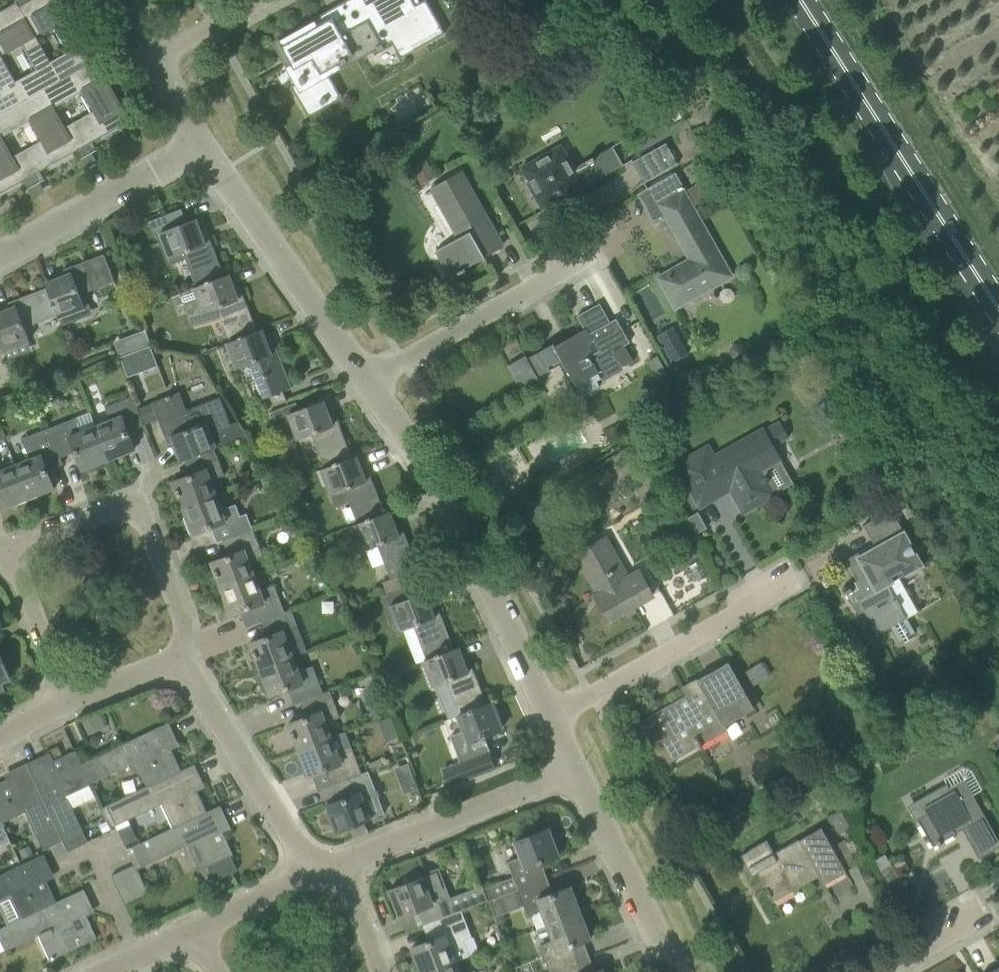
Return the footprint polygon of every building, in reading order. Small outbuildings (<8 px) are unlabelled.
[(21,42),(36,69),(15,80),(25,100),(42,90),(60,80),(50,62),(35,35),(19,8),(16,1),(18,0),(15,0),(14,1),(15,3),(0,11),(0,54),(21,42)] [(19,8),(35,35),(56,24),(71,50),(50,62),(60,80),(95,60),(61,0),(33,0),(19,8)] [(435,24),(422,1),(411,7),(407,0),(362,0),(354,5),(364,22),(338,36),(329,19),(309,31),(308,30),(278,47),(277,48),(289,69),(296,83),(291,85),(291,86),(287,88),(293,98),(294,98),(302,113),(309,109),(309,110),(317,105),(318,107),(324,103),(323,101),(330,98),(317,76),(337,65),(338,67),(344,63),(343,62),(350,58),(343,46),(344,46),(342,44),(362,33),(370,29),(369,29),(385,20),(396,39),(402,50),(427,36),(424,30),(435,24)] [(1,88),(0,89),(0,114),(25,100),(15,80),(0,55),(0,87),(1,88)] [(64,128),(77,151),(129,121),(95,60),(60,80),(42,90),(53,108),(84,91),(95,110),(64,127),(64,128)] [(24,180),(77,151),(64,128),(64,127),(53,108),(42,90),(25,100),(0,114),(0,137),(0,138),(1,137),(31,120),(42,139),(12,157),(11,157),(24,180)] [(24,180),(11,157),(12,157),(1,137),(0,138),(0,137),(0,194),(24,180)] [(632,162),(644,183),(678,164),(666,143),(632,162)] [(529,181),(527,182),(543,211),(571,194),(570,193),(622,162),(613,145),(574,168),(568,158),(548,152),(521,168),(529,181)] [(427,159),(412,167),(422,185),(437,177),(427,159)] [(691,259),(659,278),(675,307),(730,276),(691,207),(712,195),(704,181),(686,191),(675,172),(637,194),(647,212),(664,203),(670,215),(666,217),(691,259)] [(436,250),(450,275),(451,276),(485,257),(482,252),(500,242),(462,173),(433,190),(460,237),(436,250)] [(185,252),(198,286),(224,276),(209,237),(203,239),(201,233),(207,231),(201,216),(187,222),(182,208),(148,221),(154,236),(161,233),(171,258),(185,252)] [(45,283),(47,288),(48,287),(57,312),(59,319),(84,309),(79,295),(114,281),(104,254),(63,270),(65,275),(45,283)] [(223,318),(231,342),(257,332),(257,331),(242,292),(236,294),(228,274),(224,276),(198,286),(179,293),(185,307),(183,308),(191,327),(223,318)] [(2,346),(3,351),(28,341),(22,326),(57,312),(48,287),(47,288),(8,303),(10,308),(0,312),(0,341),(2,346)] [(537,377),(550,370),(549,368),(562,361),(581,396),(600,385),(597,380),(601,377),(603,381),(624,369),(622,366),(633,360),(624,344),(630,341),(620,325),(614,329),(599,303),(577,316),(584,329),(555,346),(553,343),(527,358),(525,355),(508,366),(521,389),(539,379),(537,377)] [(115,341),(120,356),(151,345),(145,329),(115,341)] [(257,332),(231,342),(232,343),(227,344),(236,369),(238,368),(245,384),(256,379),(267,408),(286,401),(282,391),(290,388),(275,347),(269,349),(262,330),(257,331),(257,332)] [(682,340),(667,349),(674,362),(690,354),(682,340)] [(732,346),(730,352),(733,358),(740,360),(746,357),(747,350),(744,345),(738,343),(732,346)] [(150,346),(120,357),(128,377),(157,365),(150,346)] [(658,355),(648,361),(658,379),(668,373),(658,355)] [(180,461),(184,459),(212,448),(212,449),(215,448),(247,435),(238,421),(230,424),(220,397),(183,411),(177,393),(152,403),(167,443),(173,441),(180,461)] [(676,394),(666,398),(670,408),(680,403),(676,394)] [(109,421),(95,426),(108,459),(134,449),(127,431),(144,425),(132,396),(104,407),(109,421)] [(312,433),(325,467),(325,468),(352,458),(351,457),(336,418),(330,420),(323,400),(298,410),(296,402),(269,412),(277,433),(293,427),(297,439),(312,433)] [(48,429),(51,435),(60,458),(75,452),(82,469),(108,459),(95,426),(79,433),(74,419),(48,429)] [(773,446),(788,437),(779,421),(764,430),(763,429),(713,457),(707,447),(676,465),(700,506),(730,489),(743,512),(774,494),(762,471),(781,460),(773,446)] [(30,459),(14,465),(27,498),(54,488),(47,470),(63,464),(60,458),(51,435),(24,446),(30,459)] [(172,481),(182,508),(215,495),(209,480),(222,474),(212,449),(212,448),(184,459),(190,475),(172,481)] [(345,488),(358,523),(358,524),(385,514),(384,513),(369,474),(364,476),(356,456),(351,457),(352,458),(325,468),(325,467),(320,469),(330,494),(345,488)] [(14,465),(0,470),(0,505),(1,508),(27,498),(14,465)] [(216,543),(223,541),(222,540),(252,529),(246,514),(240,516),(235,504),(220,509),(215,495),(182,508),(192,534),(210,527),(216,543)] [(282,502),(274,505),(277,514),(285,511),(282,502)] [(843,588),(853,605),(858,614),(863,612),(876,635),(891,626),(899,641),(903,638),(904,641),(913,636),(912,633),(913,632),(886,584),(920,565),(902,533),(903,532),(891,510),(863,525),(873,544),(846,559),(857,580),(843,588)] [(358,524),(358,523),(353,525),(363,551),(379,544),(393,579),(418,569),(402,529),(397,531),(389,511),(384,513),(385,514),(358,524)] [(698,514),(690,518),(698,533),(706,529),(698,514)] [(211,562),(221,588),(256,575),(250,560),(263,555),(252,529),(222,540),(223,541),(228,556),(211,562)] [(599,594),(595,596),(608,620),(652,595),(639,572),(627,579),(604,538),(576,554),(599,594)] [(255,624),(261,621),(285,612),(284,611),(274,585),(261,590),(256,575),(221,588),(231,615),(249,608),(255,624)] [(414,625),(427,659),(427,660),(454,650),(453,649),(438,610),(433,612),(425,592),(390,605),(399,631),(414,625)] [(249,643),(259,669),(292,656),(292,655),(305,650),(289,609),(284,611),(285,612),(261,621),(267,636),(249,643)] [(447,680),(460,714),(460,715),(487,705),(486,704),(471,665),(466,667),(458,647),(453,649),(454,650),(427,660),(427,659),(423,661),(432,686),(447,680)] [(5,692),(1,681),(9,678),(0,655),(0,694),(5,692)] [(293,704),(300,702),(322,693),(312,666),(298,671),(292,656),(259,669),(269,695),(287,688),(293,704)] [(746,670),(754,685),(770,675),(762,661),(746,670)] [(634,724),(659,768),(698,746),(699,748),(702,746),(701,744),(726,730),(723,725),(754,708),(728,662),(697,680),(700,687),(634,724)] [(288,724),(298,750),(331,738),(325,723),(339,718),(328,690),(322,693),(300,702),(305,717),(288,724)] [(460,715),(460,714),(457,716),(463,731),(450,736),(460,764),(490,752),(484,736),(501,729),(491,702),(486,704),(487,705),(460,715)] [(386,704),(371,710),(375,719),(389,713),(386,704)] [(100,713),(81,722),(87,735),(106,727),(100,713)] [(167,723),(81,763),(80,763),(90,784),(137,762),(148,786),(181,771),(181,770),(166,739),(173,735),(167,723)] [(331,785),(338,783),(338,782),(361,774),(360,773),(350,748),(337,753),(331,738),(298,750),(308,777),(326,770),(331,785)] [(39,758),(27,764),(62,841),(67,852),(88,842),(79,824),(71,807),(95,795),(91,785),(90,784),(80,763),(81,763),(75,750),(42,766),(39,758)] [(379,759),(367,763),(369,768),(381,764),(379,759)] [(1,823),(2,823),(25,812),(43,850),(62,841),(27,764),(15,769),(17,774),(0,782),(0,820),(1,823)] [(207,812),(192,780),(199,777),(193,764),(181,770),(181,771),(148,786),(107,805),(116,825),(161,803),(173,827),(174,827),(207,812)] [(338,783),(344,798),(326,805),(336,831),(348,827),(353,837),(368,832),(364,821),(383,813),(377,796),(379,795),(377,790),(375,791),(368,771),(360,773),(361,774),(338,782),(338,783)] [(964,829),(979,856),(998,845),(963,781),(949,789),(946,783),(908,804),(932,847),(964,829)] [(219,806),(207,812),(174,827),(139,843),(132,847),(141,867),(187,845),(199,870),(207,867),(214,881),(237,870),(230,855),(233,854),(218,822),(225,818),(219,806)] [(828,816),(838,833),(850,827),(840,809),(828,816)] [(107,822),(100,825),(104,833),(111,830),(107,822)] [(507,862),(517,889),(542,879),(536,863),(558,855),(548,828),(515,841),(520,857),(507,862)] [(757,872),(771,896),(789,886),(792,890),(818,875),(823,885),(846,872),(822,829),(799,842),(798,840),(773,854),(766,841),(740,855),(751,875),(757,872)] [(28,848),(16,854),(19,861),(31,856),(28,848)] [(21,918),(22,918),(56,902),(41,870),(48,867),(43,855),(0,875),(0,900),(11,895),(21,918)] [(413,859),(395,866),(400,878),(418,871),(413,859)] [(111,876),(118,893),(141,882),(134,865),(111,876)] [(421,908),(427,923),(453,914),(461,911),(488,900),(482,885),(447,899),(442,887),(429,892),(423,877),(389,890),(399,916),(421,908)] [(523,905),(527,916),(541,910),(547,925),(580,912),(570,886),(548,894),(542,879),(517,889),(488,900),(494,916),(503,913),(523,905)] [(21,918),(0,928),(0,940),(5,950),(51,929),(63,954),(97,938),(85,913),(90,911),(87,903),(89,902),(83,890),(56,902),(22,918),(21,918)] [(421,971),(425,971),(455,960),(455,961),(468,956),(463,940),(471,937),(461,911),(453,914),(427,923),(433,939),(411,947),(421,971)] [(548,971),(549,971),(574,962),(568,947),(590,938),(580,912),(547,925),(552,940),(538,946),(548,971)] [(503,913),(494,916),(497,925),(503,923),(504,918),(503,913)] [(282,934),(287,944),(297,939),(292,929),(282,934)] [(455,961),(455,960),(425,971),(459,971),(455,961)] [(574,962),(549,971),(578,971),(574,962)]
